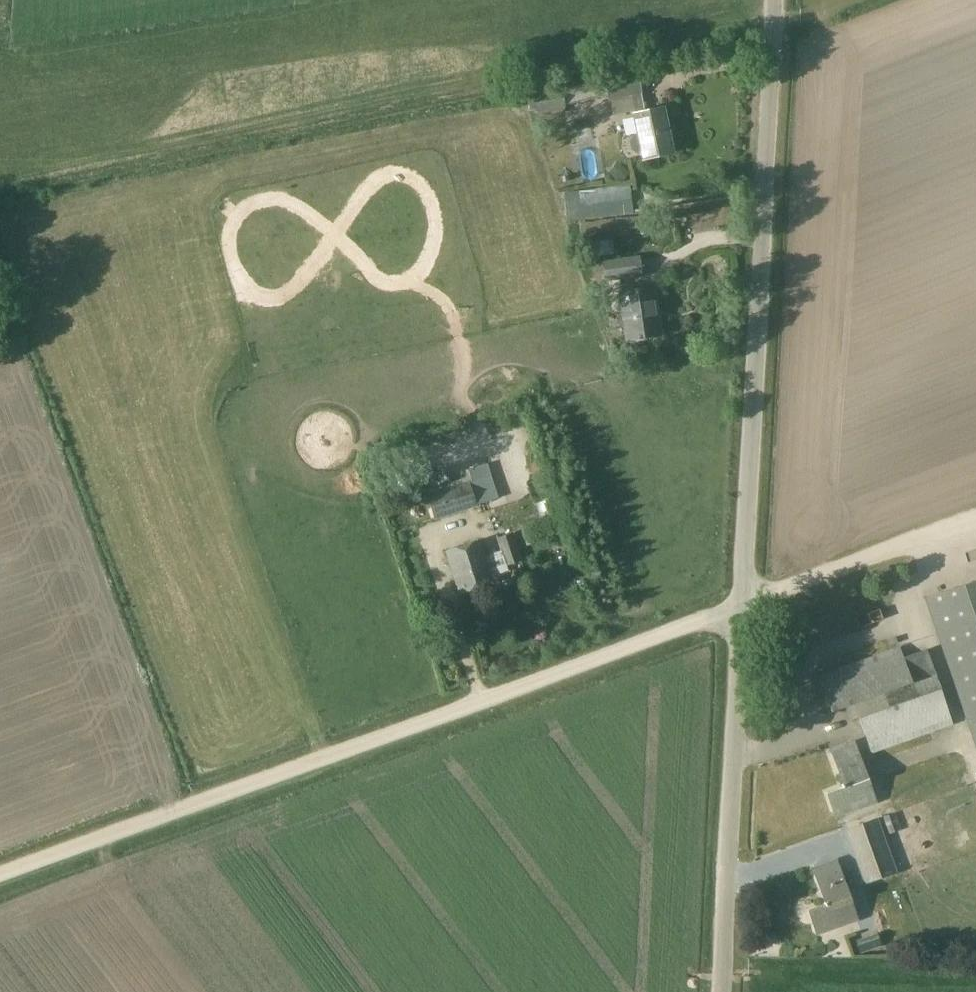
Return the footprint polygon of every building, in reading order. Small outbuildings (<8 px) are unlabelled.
[(605,78),(603,78),(607,96),(608,99),(610,99),(614,113),(635,109),(643,107),(637,72),(605,78)] [(536,111),(565,107),(560,90),(534,94),(536,111)] [(632,135),(629,142),(630,150),(637,155),(643,154),(644,158),(671,152),(662,109),(645,113),(643,107),(635,109),(636,114),(634,115),(639,134),(632,135)] [(608,172),(621,183),(630,173),(616,162),(608,172)] [(564,193),(564,197),(567,219),(633,211),(632,202),(631,203),(630,185),(564,193)] [(582,257),(613,254),(612,241),(580,244),(582,257)] [(593,280),(604,278),(604,281),(642,276),(640,254),(602,260),(589,263),(593,280)] [(654,287),(644,288),(620,291),(625,340),(660,336),(656,299),(654,287)] [(468,429),(479,422),(471,409),(460,416),(468,429)] [(428,470),(443,466),(432,424),(416,428),(428,470)] [(488,424),(468,432),(473,443),(493,436),(488,424)] [(496,481),(513,474),(508,458),(490,465),(496,481)] [(480,477),(468,481),(425,496),(433,520),(476,507),(476,506),(488,502),(480,477)] [(495,539),(498,551),(484,555),(480,541),(445,552),(458,595),(493,584),(488,566),(502,561),(503,567),(521,562),(512,534),(495,539)] [(975,751),(975,581),(925,598),(975,751)] [(852,704),(858,720),(870,755),(952,727),(940,689),(926,650),(902,658),(898,648),(817,677),(829,713),(845,707),(852,704)] [(852,746),(831,754),(843,788),(826,795),(833,815),(872,801),(852,746)] [(881,817),(888,835),(901,830),(894,812),(881,817)] [(843,830),(863,885),(896,874),(876,818),(843,830)] [(816,933),(854,921),(835,864),(814,871),(825,905),(808,911),(816,933)] [(805,896),(820,891),(816,880),(801,885),(805,896)]
